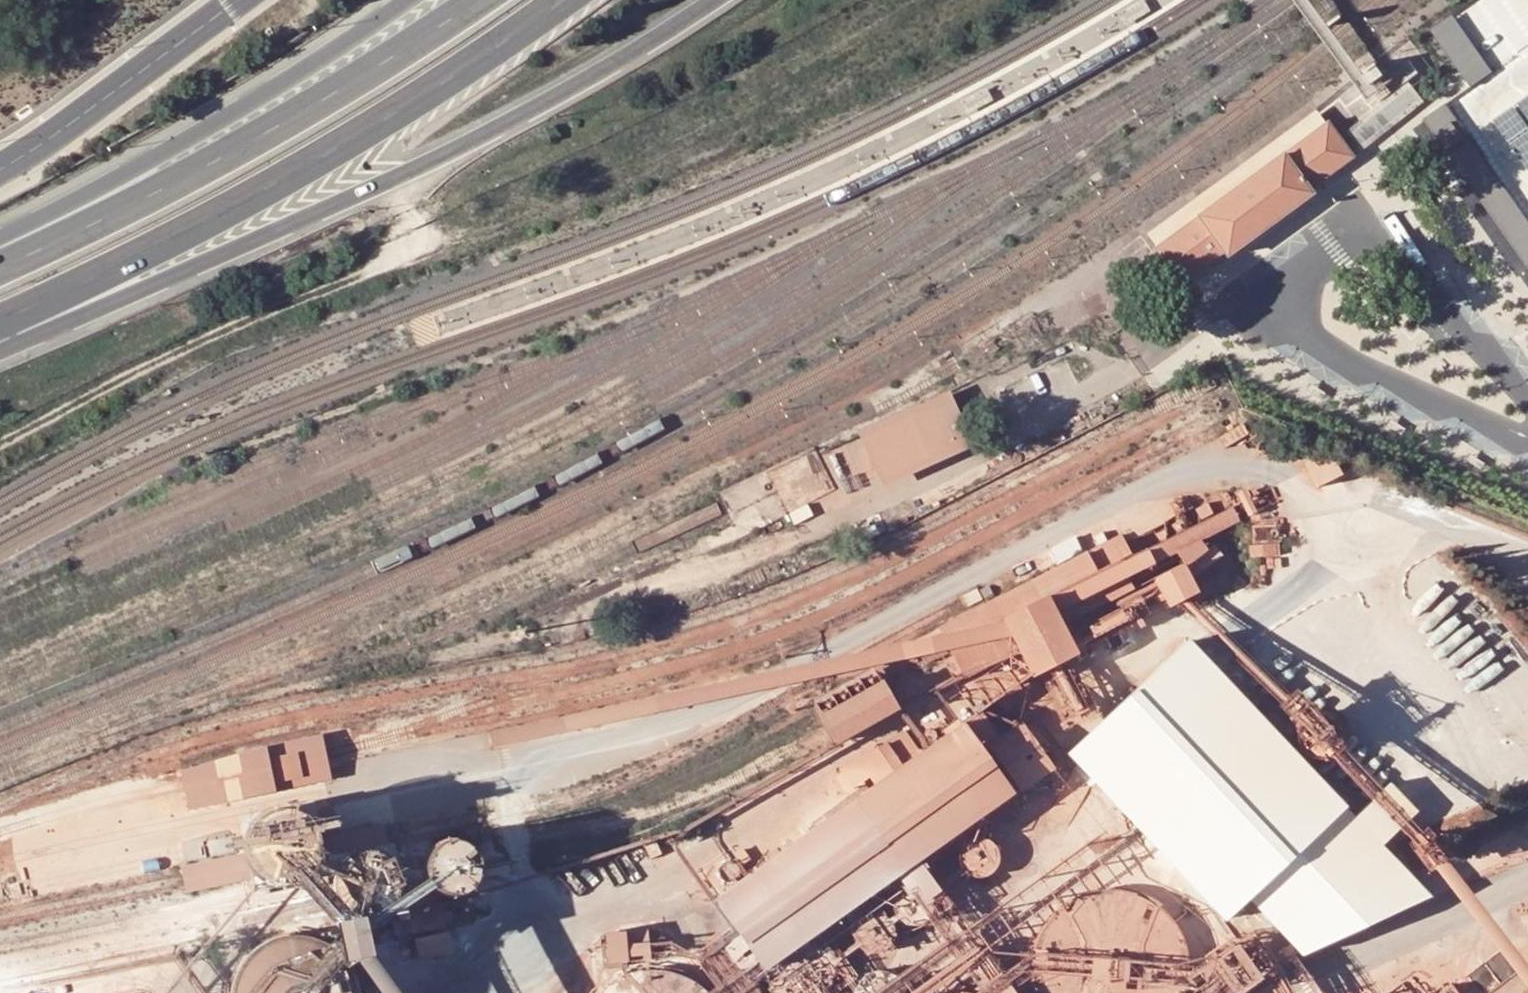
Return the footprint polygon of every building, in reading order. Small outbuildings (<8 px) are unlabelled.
[(1117,13),(1125,26),(1150,10),(1144,0),(1138,0),(1117,13)] [(1422,116),(1454,162),(1525,264),(1527,268),(1527,0),(1465,0),(1450,10),(1490,67),(1480,75),(1468,83),(1450,96),(1445,99),(1422,116)] [(1450,10),(1428,26),(1463,76),(1468,83),(1480,75),(1490,67),(1450,10)] [(1376,67),(1364,76),(1367,80),(1370,84),(1382,75),(1376,67)] [(1371,108),(1344,129),(1358,147),(1384,127),(1422,97),(1408,79),(1371,108)] [(1257,172),(1325,121),(1317,109),(1147,234),(1156,246),(1257,172)] [(1257,172),(1156,246),(1150,250),(1179,288),(1224,255),(1227,260),(1287,216),(1318,193),(1315,189),(1359,158),(1330,118),(1325,121),(1257,172)] [(1423,219),(1414,207),(1407,212),(1416,224),(1423,219)] [(1485,300),(1476,288),(1470,293),(1479,305),(1485,300)] [(1523,330),(1516,335),(1525,347),(1527,346),(1527,337),(1523,330)] [(948,383),(856,425),(882,480),(973,437),(948,383)] [(1327,393),(1313,386),(1309,393),(1323,400),(1327,393)] [(1403,427),(1390,420),(1386,427),(1400,434),(1403,427)] [(1483,462),(1469,455),(1465,462),(1479,469),(1483,462)] [(1000,622),(1047,596),(1063,629),(1134,592),(1128,581),(1120,567),(1116,560),(1131,552),(1119,533),(940,628),(944,636),(952,651),(967,680),(1016,653),(1000,622)] [(1198,594),(1183,565),(1153,581),(1169,609),(1198,594)] [(1078,655),(1063,629),(1047,596),(1000,622),(1016,653),(1031,679),(1078,655)] [(895,712),(878,683),(819,718),(835,746),(895,712)] [(1303,719),(1300,722),(1297,726),(1296,731),(1295,735),(1295,740),(1297,745),(1299,749),(1302,753),(1305,756),(1309,758),(1314,759),(1318,760),(1323,759),(1328,758),(1332,756),(1335,753),(1338,749),(1340,745),(1342,741),(1342,736),(1342,732),(1340,728),(1338,724),(1335,720),(1332,717),(1328,715),(1324,714),(1319,713),(1315,713),(1311,715),(1307,716),(1303,719)] [(961,723),(710,900),(763,973),(1012,797),(961,723)] [(1021,725),(989,747),(1020,792),(1052,769),(1021,725)] [(325,753),(321,734),(269,746),(181,767),(186,785),(191,810),(331,777),(325,753)] [(326,876),(327,884),(336,927),(409,912),(400,868),(394,844),(375,848),(328,855),(327,852),(324,837),(317,799),(239,816),(248,852),(252,868),(254,877),(256,889),(326,876)] [(323,851),(323,838),(318,826),(310,816),(299,810),(287,807),(274,809),(263,815),(254,824),(249,835),(248,847),(251,859),(257,869),(266,877),(277,881),(289,882),(301,879),(311,872),(318,863),(323,851)] [(391,824),(324,837),(327,852),(328,855),(375,848),(394,844),(393,838),(391,824)] [(479,859),(478,851),(476,844),(471,837),(464,833),(456,831),(449,831),(441,834),(435,839),(430,846),(428,855),(429,863),(432,871),(439,878),(447,881),(456,882),(465,879),(472,874),(477,867),(479,859)] [(963,876),(966,879),(970,881),(974,882),(978,882),(983,881),(987,879),(990,877),(993,874),(995,870),(997,866),(998,862),(997,858),(996,854),(994,850),(992,846),(988,844),(984,842),(980,841),(976,840),(971,841),(967,843),(964,845),(960,848),(958,852),(957,856),(956,860),(956,865),(957,869),(960,873),(963,876)] [(252,868),(248,852),(182,866),(186,881),(187,890),(254,877),(252,868)] [(397,889),(396,877),(392,867),(384,858),(373,853),(362,852),(351,854),(341,860),(334,870),(331,879),(331,890),(334,900),(340,908),(348,914),(358,918),(369,918),(379,915),(387,908),(393,900),(397,889)] [(897,890),(894,893),(893,896),(891,900),(890,904),(890,908),(891,912),(892,916),(894,919),(897,922),(902,925),(906,926),(910,927),(914,927),(918,925),(922,923),(925,921),(928,918),(930,914),(931,910),(931,906),(931,901),(929,898),(927,894),(924,891),(921,888),(917,887),(913,886),(909,886),(905,886),(901,888),(897,890)] [(1031,992),(1187,992),(1188,989),(1189,980),(1190,972),(1190,964),(1188,956),(1187,948),(1184,940),(1180,933),(1174,922),(1168,916),(1162,910),(1156,905),(1149,901),(1141,897),(1134,894),(1126,892),(1117,891),(1109,890),(1101,891),(1093,892),(1085,894),(1077,897),(1070,900),(1063,905),(1056,910),(1050,916),(1045,922),(1040,929),(1036,936),(1033,944),(1031,952),(1029,960),(1028,968),(1029,976),(1029,985),(1031,992)] [(864,917),(861,919),(858,923),(855,926),(854,930),(854,935),(854,939),(855,943),(858,947),(861,950),(864,952),(868,954),(872,955),(877,955),(881,954),(885,952),(888,949),(891,946),(893,942),(894,938),(894,934),(894,930),(892,926),(890,923),(887,920),(884,917),(880,915),(876,915),(872,915),(868,915),(864,917)] [(647,928),(606,933),(610,965),(628,963),(628,958),(650,956),(647,928)] [(361,992),(360,985),(357,977),(354,970),(351,964),(346,958),(341,952),(335,947),(329,943),(322,940),(315,937),(308,935),(300,934),(289,934),(282,935),(275,936),(268,939),(261,942),(254,947),(249,951),(243,957),(239,963),(235,969),(232,976),(229,983),(228,991),(228,992),(361,992)] [(630,974),(624,976),(616,979),(609,983),(602,987),(596,992),(595,992),(705,992),(700,989),(694,984),(687,980),(679,977),(671,974),(663,973),(655,972),(647,972),(638,972),(630,974)]
